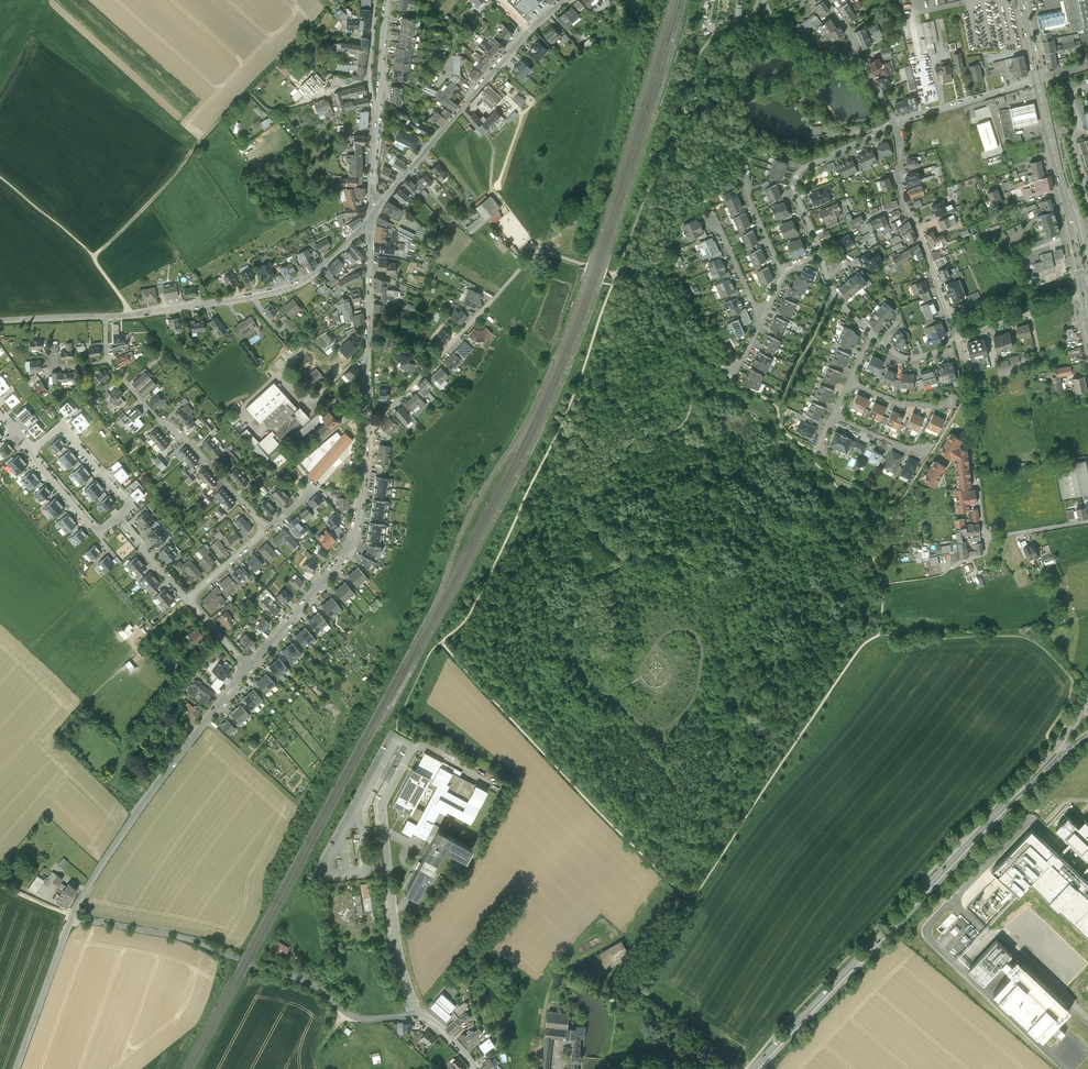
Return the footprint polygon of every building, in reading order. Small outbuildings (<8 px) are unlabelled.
[(360,9),(370,10),(371,0),(360,0),(360,9)] [(541,2),(539,0),(517,0),(514,3),(526,16),(529,13),(538,5),(541,2)] [(590,8),(594,5),(593,5),(599,0),(583,0),(590,8)] [(848,3),(840,8),(844,14),(856,6),(861,3),(859,0),(851,6),(848,3)] [(1062,11),(1037,15),(1041,32),(1054,30),(1058,29),(1066,27),(1067,32),(1087,28),(1087,0),(1060,0),(1062,11)] [(823,1),(819,3),(820,5),(817,7),(818,8),(820,12),(817,14),(819,16),(822,15),(829,10),(823,1)] [(408,3),(399,2),(398,9),(401,10),(401,11),(405,12),(405,10),(407,11),(407,6),(408,3)] [(767,4),(762,6),(763,8),(764,7),(767,12),(771,10),(767,4)] [(856,6),(844,14),(849,21),(857,15),(854,12),(858,9),(856,6)] [(571,7),(558,19),(566,27),(579,16),(571,7)] [(347,9),(344,9),(342,11),(340,9),(335,13),(338,16),(343,21),(347,21),(346,28),(357,28),(357,20),(351,20),(351,14),(351,12),(347,9)] [(370,10),(360,9),(359,19),(358,19),(358,20),(358,29),(363,29),(362,32),(369,33),(370,10)] [(418,21),(403,18),(401,25),(417,27),(418,21)] [(822,23),(817,26),(818,28),(823,29),(824,28),(825,30),(820,33),(822,36),(836,27),(830,18),(822,23)] [(933,20),(923,22),(927,44),(933,42),(938,42),(933,20)] [(337,21),(333,27),(338,31),(342,26),(337,21)] [(417,27),(401,25),(400,32),(416,35),(417,27)] [(822,36),(816,40),(820,47),(824,44),(825,45),(827,44),(825,41),(834,35),(836,38),(844,33),(839,25),(836,27),(822,36)] [(859,29),(855,31),(859,39),(869,35),(867,31),(864,26),(859,29)] [(877,26),(867,31),(869,35),(878,30),(877,28),(878,27),(877,26)] [(553,27),(544,35),(551,43),(557,39),(556,38),(559,35),(560,36),(560,35),(553,27)] [(513,33),(506,28),(500,34),(505,38),(507,40),(513,33)] [(1054,30),(1041,32),(1042,40),(1052,38),(1051,33),(1054,33),(1054,30)] [(416,35),(400,32),(399,39),(415,42),(416,35)] [(500,34),(495,39),(500,44),(505,38),(500,34)] [(565,34),(562,37),(566,42),(570,39),(565,34)] [(869,35),(859,39),(863,48),(873,43),(869,36),(869,35)] [(368,39),(361,38),(361,46),(361,48),(363,48),(363,47),(369,47),(369,44),(368,44),(368,39)] [(1052,38),(1042,40),(1044,52),(1056,49),(1055,47),(1054,42),(1054,38),(1052,38)] [(415,42),(399,39),(398,47),(412,49),(413,49),(415,42)] [(500,44),(495,39),(492,42),(495,44),(492,48),(500,54),(505,48),(500,44)] [(589,39),(582,45),(586,49),(593,43),(589,39)] [(897,39),(890,41),(892,47),(895,47),(895,45),(899,44),(897,39)] [(492,48),(484,40),(480,45),(486,50),(484,53),(487,55),(494,61),(500,54),(492,48)] [(1080,40),(1057,45),(1057,46),(1055,47),(1056,49),(1063,48),(1067,47),(1075,46),(1081,45),(1080,40)] [(547,50),(538,42),(533,47),(543,55),(547,50)] [(955,42),(948,43),(950,51),(956,49),(955,42)] [(351,44),(341,43),(341,49),(349,51),(351,44)] [(398,47),(397,46),(396,54),(411,56),(412,49),(398,47)] [(363,47),(363,48),(361,48),(360,52),(361,52),(360,56),(360,57),(362,56),(363,52),(367,53),(368,53),(369,47),(363,47)] [(543,55),(533,47),(529,52),(538,60),(543,55)] [(1056,49),(1044,52),(1046,60),(1056,58),(1056,57),(1061,56),(1061,53),(1064,52),(1063,48),(1056,49)] [(845,54),(844,54),(847,59),(850,57),(852,56),(849,51),(845,54)] [(367,53),(363,52),(362,56),(360,57),(360,59),(366,60),(366,61),(367,61),(368,58),(366,58),(367,53)] [(483,58),(477,53),(475,55),(482,61),(483,60),(482,59),(483,58)] [(961,57),(958,57),(957,53),(954,54),(957,71),(964,70),(961,57)] [(411,56),(396,54),(395,61),(410,63),(411,56)] [(494,61),(487,55),(483,60),(482,61),(488,67),(494,61)] [(1013,66),(1025,63),(1024,55),(1012,57),(1013,62),(1013,66)] [(873,69),(886,62),(886,61),(882,61),(881,61),(879,57),(870,62),(873,69)] [(1012,57),(1006,59),(1007,66),(995,68),(988,70),(989,76),(1004,72),(1005,78),(1016,76),(1014,67),(1012,67),(1011,62),(1013,62),(1012,57)] [(1056,58),(1046,60),(1048,67),(1049,67),(1057,65),(1057,64),(1067,62),(1066,57),(1056,59),(1056,58)] [(1006,59),(993,62),(995,68),(1007,66),(1006,59)] [(410,63),(395,61),(394,68),(409,70),(410,63)] [(480,63),(476,67),(483,73),(488,67),(482,61),(480,63)] [(524,63),(521,61),(517,66),(526,74),(531,69),(527,66),(528,65),(525,63),(524,63)] [(946,61),(940,62),(941,65),(936,66),(937,74),(942,73),(944,82),(952,81),(950,69),(952,69),(951,66),(950,66),(949,62),(946,62),(946,61)] [(888,62),(886,62),(873,69),(874,72),(880,69),(882,73),(891,69),(888,62)] [(979,63),(969,66),(972,81),(983,79),(980,68),(979,63)] [(1028,73),(1025,63),(1013,66),(1014,67),(1016,76),(1028,73)] [(365,66),(358,65),(352,65),(350,64),(350,65),(349,69),(357,70),(356,75),(353,75),(352,78),(353,78),(363,80),(365,66)] [(910,65),(905,66),(908,79),(913,77),(910,65)] [(526,74),(517,66),(512,71),(515,74),(515,75),(517,77),(518,76),(522,80),(526,74)] [(476,67),(470,75),(476,81),(483,73),(476,67)] [(409,70),(394,68),(392,77),(399,78),(399,80),(407,82),(409,70)] [(891,69),(882,73),(881,73),(882,77),(886,75),(892,72),(891,69)] [(316,73),(311,78),(320,87),(325,82),(316,73)] [(457,75),(454,75),(450,79),(453,81),(455,83),(460,78),(457,75)] [(882,77),(878,79),(882,88),(890,84),(886,75),(882,77)] [(320,87),(311,78),(302,86),(311,96),(320,87)] [(460,78),(455,83),(460,88),(464,82),(460,78)] [(455,83),(453,81),(443,92),(442,93),(445,96),(449,99),(460,88),(455,83)] [(438,91),(425,85),(423,94),(435,96),(438,91)] [(364,86),(355,88),(355,94),(358,94),(365,92),(364,86)] [(398,87),(391,86),(390,102),(397,103),(403,103),(404,103),(404,100),(403,100),(403,94),(402,94),(403,87),(398,87)] [(501,99),(488,87),(484,91),(497,103),(501,99)] [(355,88),(350,89),(340,91),(342,98),(350,96),(350,101),(353,100),(353,101),(355,100),(356,99),(355,94),(355,88)] [(443,92),(440,90),(438,91),(435,96),(439,98),(440,101),(445,96),(442,93),(443,92)] [(298,91),(292,97),(296,101),(302,95),(298,91)] [(340,91),(334,93),(336,100),(342,99),(342,98),(340,91)] [(365,92),(358,94),(359,99),(368,98),(367,91),(365,92)] [(497,103),(484,91),(480,96),(469,107),(464,113),(477,128),(482,124),(488,129),(501,116),(496,110),(487,119),(484,116),(480,119),(473,111),(483,100),(493,108),(497,103)] [(915,95),(905,98),(905,100),(907,108),(910,107),(910,108),(918,106),(915,95)] [(449,99),(445,96),(440,101),(448,107),(452,101),(449,99)] [(323,99),(314,103),(319,113),(327,109),(327,108),(323,99)] [(905,100),(895,102),(898,111),(905,109),(907,108),(905,100)] [(343,103),(337,105),(339,111),(351,107),(357,106),(356,103),(353,103),(353,101),(349,102),(343,103)] [(452,101),(448,107),(454,111),(458,106),(452,101)] [(1033,104),(1011,109),(1015,126),(1037,121),(1033,104)] [(974,110),(976,116),(991,112),(989,106),(974,110)] [(331,107),(327,108),(327,109),(329,112),(324,114),(326,118),(333,113),(331,107)] [(1010,108),(999,110),(1004,136),(1006,137),(1009,137),(1010,142),(1021,139),(1020,134),(1016,135),(1014,127),(1015,126),(1011,109),(1010,108)] [(444,109),(440,114),(436,111),(428,119),(434,122),(438,125),(438,124),(440,126),(450,114),(446,110),(444,109)] [(364,112),(362,112),(360,128),(367,127),(368,112),(364,112)] [(501,116),(488,129),(489,130),(492,134),(505,120),(501,116)] [(268,118),(260,124),(262,128),(271,122),(268,118)] [(989,119),(976,124),(985,150),(998,146),(989,119)] [(427,128),(412,121),(409,127),(420,133),(424,134),(427,128)] [(488,129),(482,124),(477,128),(482,133),(483,135),(487,130),(488,131),(489,130),(488,129)] [(814,128),(814,144),(829,144),(829,136),(822,137),(821,128),(814,128)] [(419,140),(412,136),(412,138),(409,136),(409,135),(400,130),(397,136),(402,138),(400,142),(415,149),(419,140)] [(365,136),(354,136),(353,146),(352,146),(347,146),(347,149),(350,148),(361,148),(362,145),(364,144),(365,136)] [(1078,141),(1087,168),(1087,138),(1078,141)] [(244,151),(254,144),(252,141),(242,148),(244,151)] [(887,142),(878,146),(879,149),(882,155),(891,151),(891,150),(892,148),(891,146),(889,146),(887,142)] [(361,148),(350,148),(347,149),(347,155),(346,155),(347,162),(348,162),(349,176),(354,176),(361,175),(361,148)] [(413,152),(407,149),(403,156),(408,159),(413,152)] [(872,149),(865,152),(871,164),(878,161),(875,155),(872,149)] [(871,164),(865,152),(858,155),(861,161),(864,167),(871,164)] [(917,157),(907,158),(909,168),(919,166),(917,157)] [(780,160),(774,158),(772,164),(786,168),(787,165),(786,164),(787,162),(780,160)] [(855,164),(852,158),(845,162),(851,174),(858,170),(855,164)] [(399,162),(395,160),(392,165),(394,166),(403,171),(407,166),(403,165),(399,162)] [(1040,160),(1030,162),(1031,168),(1029,168),(1030,171),(1032,171),(1032,173),(1033,174),(1043,172),(1040,160)] [(833,161),(827,164),(830,170),(836,168),(833,161)] [(845,162),(838,165),(840,169),(838,170),(840,174),(842,173),(844,177),(851,174),(845,162)] [(438,164),(431,169),(438,178),(445,173),(438,164)] [(786,168),(772,164),(770,170),(784,174),(786,168)] [(935,175),(942,173),(940,166),(933,168),(935,175)] [(784,174),(770,170),(768,176),(781,180),(782,178),(783,178),(784,174)] [(1032,173),(1030,173),(1031,175),(1028,175),(1029,179),(1029,182),(1035,180),(1034,180),(1043,176),(1043,177),(1044,176),(1043,172),(1033,174),(1032,173)] [(396,177),(389,173),(387,178),(393,182),(396,177)] [(918,173),(906,177),(908,185),(921,181),(918,173)] [(433,182),(426,174),(420,179),(426,186),(429,183),(430,185),(433,182)] [(341,176),(336,175),(336,184),(339,184),(339,185),(346,185),(346,179),(341,179),(341,176)] [(385,180),(378,175),(378,183),(383,189),(382,190),(383,191),(384,190),(386,191),(389,187),(391,184),(390,183),(389,184),(384,181),(385,180)] [(1043,176),(1034,180),(1035,180),(1029,182),(1024,184),(1025,187),(1026,187),(1029,192),(1029,194),(1054,188),(1051,175),(1044,176),(1043,177),(1043,176)] [(881,180),(880,180),(883,190),(892,187),(889,178),(889,177),(881,180)] [(410,182),(406,179),(403,183),(412,192),(414,190),(418,193),(419,192),(418,191),(419,190),(416,187),(415,188),(414,186),(415,184),(411,181),(410,182)] [(426,186),(420,179),(417,182),(420,184),(424,189),(427,187),(426,186)] [(1029,179),(1014,185),(1015,188),(1019,186),(1024,184),(1029,182),(1029,179)] [(1010,181),(1003,183),(1004,187),(1006,186),(1008,191),(1015,188),(1014,185),(1012,180),(1010,181)] [(336,185),(332,183),(331,181),(326,183),(328,189),(331,188),(332,191),(338,189),(336,185)] [(770,187),(764,190),(767,195),(780,190),(778,186),(777,186),(776,184),(770,187)] [(1024,184),(1019,186),(1023,195),(1029,192),(1026,187),(1025,187),(1024,184)] [(922,186),(909,190),(911,197),(920,194),(920,195),(924,194),(922,186)] [(1015,188),(1008,191),(1004,193),(1005,196),(1011,194),(1014,199),(1023,195),(1019,186),(1015,188)] [(359,192),(355,192),(356,199),(364,199),(364,188),(359,188),(359,192)] [(408,196),(399,188),(393,194),(403,203),(408,196)] [(347,189),(343,190),(340,191),(343,202),(344,201),(345,206),(351,205),(350,202),(355,201),(352,189),(347,190),(347,189)] [(822,191),(820,191),(818,191),(817,194),(814,193),(811,194),(811,196),(812,199),(813,199),(814,199),(815,201),(814,201),(814,203),(815,206),(816,206),(818,206),(819,204),(821,203),(822,203),(824,203),(824,202),(829,200),(830,198),(829,197),(828,196),(827,196),(826,194),(827,194),(828,193),(827,191),(826,189),(823,190),(823,191),(822,191)] [(997,189),(987,193),(990,200),(986,202),(988,206),(1001,200),(997,189)] [(735,190),(723,195),(725,201),(737,196),(738,195),(737,191),(736,192),(735,190)] [(780,190),(767,195),(769,201),(775,199),(782,196),(781,194),(782,193),(780,190)] [(412,195),(407,201),(412,205),(416,200),(417,201),(418,200),(412,195)] [(737,196),(725,201),(728,207),(740,201),(737,196)] [(845,201),(842,203),(843,206),(842,207),(844,212),(849,214),(846,205),(847,205),(850,204),(848,198),(845,200),(845,201)] [(1050,198),(1039,202),(1041,208),(1039,209),(1039,210),(1036,211),(1038,215),(1054,210),(1050,198)] [(488,199),(478,208),(489,222),(500,213),(488,199)] [(923,199),(911,204),(913,208),(924,203),(923,199)] [(944,200),(932,205),(936,215),(942,213),(947,210),(945,204),(946,204),(944,200)] [(402,209),(388,201),(383,210),(388,212),(391,214),(391,215),(397,218),(402,209)] [(728,207),(730,213),(736,210),(743,207),(742,205),(743,204),(741,201),(740,201),(728,207)] [(779,204),(778,205),(776,204),(776,206),(773,207),(772,209),(774,214),(788,208),(787,205),(785,204),(784,202),(779,204)] [(837,203),(820,212),(827,225),(837,220),(836,217),(840,215),(838,211),(841,210),(837,203)] [(947,210),(942,213),(944,218),(952,214),(951,212),(956,211),(954,206),(947,210)] [(788,208),(774,214),(776,219),(778,219),(781,218),(783,218),(783,217),(789,214),(788,212),(789,210),(788,208)] [(1038,215),(1037,216),(1038,220),(1040,223),(1038,224),(1039,228),(1040,227),(1044,237),(1060,231),(1057,222),(1058,221),(1057,218),(1056,218),(1055,214),(1054,210),(1038,215)] [(739,216),(733,219),(736,225),(749,219),(747,215),(746,215),(745,213),(739,216)] [(894,216),(889,218),(891,223),(893,228),(898,225),(902,223),(898,215),(897,214),(894,216)] [(944,218),(939,220),(942,229),(954,224),(957,222),(958,222),(956,217),(954,218),(952,214),(944,218)] [(854,220),(852,221),(850,215),(846,216),(846,218),(848,222),(849,221),(852,230),(857,228),(854,220)] [(884,215),(871,221),(875,229),(876,228),(879,235),(883,233),(881,231),(885,229),(889,227),(884,215)] [(861,216),(854,220),(857,228),(858,229),(860,228),(860,227),(859,226),(864,222),(861,216)] [(361,217),(349,224),(351,227),(352,228),(351,229),(352,230),(362,221),(362,219),(361,217)] [(388,222),(383,220),(384,218),(382,217),(381,218),(378,218),(376,223),(387,228),(386,228),(392,231),(393,231),(394,232),(395,229),(393,228),(394,225),(388,223),(388,222)] [(697,219),(691,222),(690,224),(688,223),(684,225),(683,228),(684,230),(686,231),(688,235),(687,237),(688,241),(697,237),(703,234),(702,232),(703,231),(699,222),(698,222),(697,219)] [(749,219),(736,225),(738,230),(744,228),(751,225),(750,223),(751,222),(749,219)] [(787,223),(786,223),(785,223),(784,224),(781,225),(780,227),(782,232),(796,226),(795,223),(793,223),(792,220),(787,223)] [(837,220),(827,225),(829,229),(839,224),(837,220)] [(899,227),(899,228),(901,232),(911,225),(909,221),(899,227)] [(958,222),(957,222),(954,224),(956,229),(963,226),(960,221),(958,222)] [(386,228),(376,224),(374,240),(385,242),(386,232),(392,234),(392,231),(386,228)] [(796,226),(782,232),(785,237),(786,238),(789,236),(791,237),(791,235),(797,233),(797,230),(797,228),(796,226)] [(911,226),(906,229),(908,235),(911,242),(917,240),(911,226)] [(415,234),(399,227),(396,233),(404,236),(412,240),(415,234)] [(901,232),(898,233),(899,234),(901,238),(903,237),(904,238),(908,235),(906,229),(901,232)] [(944,234),(936,237),(933,230),(926,233),(929,241),(931,240),(933,244),(932,244),(935,250),(944,246),(944,245),(942,240),(946,238),(944,234)] [(394,232),(393,231),(392,234),(391,242),(396,243),(397,236),(403,238),(404,236),(396,233),(394,232)] [(703,231),(702,232),(703,234),(697,237),(698,240),(704,238),(707,236),(704,231),(703,231)] [(747,234),(741,237),(744,242),(757,236),(755,233),(754,233),(753,231),(747,234)] [(829,231),(823,234),(826,240),(832,238),(829,231)] [(899,234),(891,239),(894,243),(901,238),(899,234)] [(849,235),(839,241),(844,248),(853,243),(849,235)] [(757,236),(744,242),(746,248),(752,246),(759,243),(757,241),(759,240),(757,236)] [(705,241),(701,243),(697,244),(701,251),(716,245),(716,243),(714,243),(712,238),(705,241)] [(1030,242),(1031,247),(1046,242),(1045,238),(1030,242)] [(319,251),(330,245),(327,239),(316,245),(317,247),(319,251)] [(360,239),(354,244),(356,247),(358,246),(359,247),(360,248),(364,247),(363,242),(360,239)] [(794,241),(794,242),(793,241),(792,242),(789,244),(788,246),(790,250),(804,244),(803,242),(801,241),(800,239),(794,241)] [(391,242),(385,242),(374,240),(374,251),(394,254),(396,243),(391,242)] [(901,243),(894,246),(886,250),(888,253),(900,247),(903,246),(901,243)] [(356,247),(354,244),(350,247),(352,249),(355,253),(359,250),(356,247)] [(804,244),(790,250),(793,255),(794,256),(798,255),(799,255),(799,254),(806,251),(805,249),(806,247),(804,244)] [(918,244),(909,249),(912,255),(916,252),(918,257),(919,260),(924,258),(923,255),(918,244)] [(716,245),(702,251),(705,258),(713,255),(718,252),(716,248),(717,247),(716,245)] [(1062,248),(1053,250),(1055,259),(1064,257),(1062,248)] [(307,249),(298,254),(299,256),(298,256),(299,257),(298,257),(301,262),(304,260),(306,263),(311,260),(309,257),(314,254),(312,250),(309,252),(307,249)] [(355,253),(352,249),(346,254),(348,257),(349,258),(353,262),(359,258),(355,253)] [(754,252),(749,254),(752,260),(765,254),(763,251),(762,251),(761,249),(754,252)] [(908,250),(902,254),(906,259),(912,255),(909,249),(908,250)] [(359,250),(355,253),(359,258),(360,260),(364,256),(359,250)] [(938,250),(931,253),(934,261),(942,257),(938,250)] [(868,252),(858,258),(862,264),(864,263),(864,262),(871,258),(868,252)] [(1051,252),(1041,254),(1045,270),(1055,268),(1051,252)] [(900,253),(897,256),(895,253),(891,255),(895,261),(897,265),(906,259),(902,254),(901,255),(900,253)] [(765,254),(752,260),(754,266),(760,264),(766,261),(765,258),(766,258),(765,254)] [(871,258),(864,262),(864,263),(866,265),(868,264),(872,270),(883,263),(878,254),(871,258)] [(298,263),(294,256),(293,257),(289,259),(291,262),(293,266),(298,263)] [(942,257),(934,261),(937,266),(942,264),(946,262),(943,257),(942,257)] [(338,258),(332,264),(338,270),(340,268),(341,269),(345,266),(338,258)] [(716,260),(713,261),(713,262),(708,264),(711,272),(724,266),(723,263),(721,262),(720,259),(716,261),(716,260)] [(313,262),(312,260),(311,260),(306,263),(310,271),(316,267),(315,266),(318,265),(316,260),(313,262)] [(388,261),(379,261),(378,270),(386,271),(386,274),(396,275),(396,263),(388,263),(388,261)] [(272,270),(268,262),(262,265),(263,266),(259,268),(265,280),(271,278),(275,275),(272,270)] [(291,262),(284,266),(281,265),(280,266),(279,269),(280,270),(282,271),(284,274),(286,279),(290,277),(291,277),(293,276),(293,275),(297,273),(293,266),(291,262)] [(946,262),(942,264),(944,267),(938,270),(942,280),(952,275),(956,273),(954,268),(949,270),(946,262)] [(338,270),(332,264),(328,268),(329,270),(326,272),(327,274),(325,275),(330,281),(328,283),(329,285),(335,280),(332,275),(338,270)] [(724,266),(711,272),(714,279),(720,276),(720,277),(722,276),(722,275),(726,273),(725,270),(725,269),(726,269),(724,266)] [(255,277),(250,267),(241,272),(246,281),(255,277)] [(761,270),(756,273),(759,278),(772,273),(770,269),(769,269),(768,267),(761,270)] [(275,269),(272,270),(275,275),(271,278),(272,279),(279,275),(275,269)] [(364,270),(355,274),(358,280),(364,277),(364,270)] [(805,271),(803,271),(801,275),(800,275),(800,276),(810,281),(812,282),(814,276),(812,275),(805,271)] [(956,273),(952,275),(954,281),(960,279),(964,277),(961,271),(956,273)] [(234,275),(233,275),(231,272),(227,274),(228,275),(224,277),(229,287),(237,283),(235,278),(236,278),(234,275)] [(864,279),(858,272),(857,274),(854,277),(862,287),(867,283),(864,279)] [(772,273),(759,278),(761,284),(774,279),(773,277),(774,276),(772,273)] [(355,274),(347,278),(350,284),(358,280),(355,274)] [(810,281),(800,276),(798,275),(796,280),(795,281),(807,287),(810,281)] [(387,282),(377,277),(374,277),(374,290),(382,290),(387,290),(387,282)] [(862,287),(854,277),(851,278),(849,280),(857,291),(862,287)] [(872,284),(866,277),(864,279),(867,283),(869,286),(872,284)] [(347,278),(337,284),(334,287),(336,290),(332,293),(337,301),(338,300),(342,296),(343,295),(340,292),(341,291),(340,289),(350,284),(347,278)] [(954,281),(945,284),(947,290),(948,295),(949,294),(952,302),(966,296),(960,279),(954,281)] [(725,281),(725,280),(720,282),(721,283),(716,285),(718,292),(733,285),(732,282),(730,283),(729,280),(725,281)] [(852,295),(857,291),(849,280),(846,282),(846,283),(844,284),(852,295)] [(925,280),(916,283),(921,293),(929,290),(925,280)] [(807,287),(795,281),(794,283),(795,283),(793,287),(793,288),(802,292),(804,293),(807,287)] [(176,282),(169,284),(169,285),(163,286),(164,292),(165,299),(178,297),(176,282)] [(316,290),(324,297),(332,289),(324,282),(316,290)] [(852,295),(844,284),(841,287),(839,288),(844,294),(847,299),(852,295)] [(733,285),(718,292),(721,298),(726,296),(727,297),(731,295),(731,294),(735,292),(733,289),(735,288),(733,285)] [(802,292),(793,288),(793,287),(790,286),(789,288),(790,288),(788,293),(793,295),(799,298),(802,292)] [(154,287),(146,289),(146,290),(141,291),(143,298),(139,298),(140,302),(156,299),(154,287)] [(195,287),(184,289),(185,297),(196,295),(195,287)] [(359,289),(349,291),(350,295),(348,296),(348,299),(349,302),(361,299),(359,289)] [(481,294),(469,289),(466,295),(479,301),(481,297),(480,297),(481,294)] [(979,291),(966,296),(968,301),(981,297),(979,291)] [(929,292),(922,294),(924,300),(925,299),(931,297),(929,292)] [(847,299),(844,294),(841,296),(847,304),(850,302),(847,299)] [(479,301),(466,295),(463,301),(476,307),(479,301)] [(891,303),(884,297),(882,299),(885,302),(889,305),(891,303)] [(733,299),(729,301),(729,302),(724,304),(727,310),(742,304),(740,300),(739,301),(737,298),(734,300),(733,299)] [(790,301),(785,299),(783,303),(782,303),(782,304),(794,310),(796,304),(790,301)] [(294,300),(283,307),(289,316),(294,314),(294,315),(301,310),(294,300)] [(926,303),(924,304),(929,316),(930,315),(938,312),(933,301),(926,303)] [(889,305),(885,302),(881,306),(891,315),(893,312),(894,312),(895,311),(889,305)] [(380,304),(374,304),(374,311),(383,311),(383,314),(387,314),(387,310),(387,308),(384,308),(384,304),(380,304)] [(742,304),(727,310),(729,316),(735,314),(735,315),(740,313),(739,312),(743,310),(741,307),(743,307),(742,304)] [(794,310),(782,304),(781,306),(779,310),(784,313),(791,316),(794,310)] [(270,305),(264,310),(266,312),(265,313),(269,318),(276,312),(270,305)] [(891,315),(881,306),(877,311),(887,320),(889,318),(889,317),(891,315)] [(351,308),(342,310),(342,314),(344,321),(351,320),(351,317),(352,316),(351,308)] [(461,310),(459,312),(455,309),(451,316),(451,317),(452,316),(453,317),(453,318),(459,324),(468,316),(464,312),(461,310)] [(887,320),(877,311),(872,316),(882,325),(884,322),(885,323),(887,320)] [(747,312),(741,315),(742,318),(739,320),(731,323),(737,338),(745,334),(742,326),(745,325),(751,323),(750,321),(751,321),(747,312)] [(363,314),(353,316),(352,317),(353,321),(351,321),(352,325),(364,323),(363,314)] [(282,323),(287,319),(284,315),(279,319),(282,323)] [(251,316),(236,325),(237,325),(233,328),(240,339),(258,328),(251,316)] [(783,319),(776,316),(774,321),(774,320),(773,322),(785,328),(788,322),(783,319)] [(882,325),(872,316),(868,321),(870,323),(879,330),(880,328),(882,325)] [(225,330),(216,317),(210,321),(214,327),(211,330),(215,335),(218,333),(219,335),(225,330)] [(868,321),(864,317),(861,319),(868,325),(870,323),(868,321)] [(178,318),(168,320),(170,329),(180,327),(178,318)] [(287,319),(282,323),(290,331),(295,327),(287,319)] [(203,321),(194,322),(194,320),(189,321),(191,332),(196,332),(196,331),(204,329),(203,321)] [(933,324),(927,326),(929,332),(944,327),(941,320),(933,324)] [(1034,326),(1036,335),(1057,330),(1055,321),(1034,326)] [(785,328),(773,322),(772,324),(773,324),(771,328),(776,331),(782,334),(785,328)] [(1029,323),(1017,326),(1019,337),(1031,334),(1029,323)] [(124,334),(119,334),(119,325),(113,325),(114,343),(124,343),(124,334)] [(848,327),(842,325),(840,329),(842,330),(840,335),(841,335),(856,342),(859,335),(856,334),(855,331),(853,330),(848,327)] [(898,326),(892,333),(894,335),(899,330),(900,328),(898,326)] [(944,327),(929,332),(932,339),(939,336),(946,333),(944,327)] [(1065,329),(1066,336),(1065,336),(1066,339),(1077,337),(1075,332),(1074,332),(1073,327),(1065,329)] [(483,331),(476,331),(474,329),(468,335),(475,341),(486,340),(492,334),(485,328),(483,331)] [(450,335),(443,329),(434,340),(442,346),(450,335)] [(894,335),(890,340),(899,347),(901,347),(905,342),(903,340),(905,338),(902,336),(904,334),(899,330),(894,335)] [(1010,332),(1003,333),(1000,333),(1000,335),(994,336),(996,346),(994,346),(995,350),(997,349),(998,353),(1001,352),(1001,355),(1006,353),(1006,351),(1011,350),(1011,348),(1014,347),(1013,344),(1014,344),(1013,340),(1012,340),(1010,332)] [(774,337),(768,334),(766,339),(765,338),(765,340),(778,347),(779,345),(781,344),(780,342),(781,341),(780,340),(774,337)] [(392,336),(382,335),(381,344),(391,346),(392,336)] [(856,342),(841,335),(838,341),(842,343),(852,348),(853,344),(855,345),(856,342)] [(941,340),(939,336),(932,339),(926,342),(927,346),(941,340)] [(986,347),(984,338),(977,340),(977,339),(974,340),(974,341),(967,342),(969,351),(968,351),(969,354),(970,354),(971,359),(988,355),(987,350),(988,350),(987,346),(986,347)] [(41,340),(31,341),(31,349),(41,349),(41,340)] [(357,348),(350,340),(340,348),(347,357),(357,348)] [(778,347),(765,340),(764,342),(765,342),(763,346),(769,349),(774,352),(775,352),(776,351),(778,350),(778,348),(778,347)] [(460,345),(465,350),(461,355),(462,357),(471,348),(464,341),(460,345)] [(66,344),(67,351),(61,351),(62,359),(72,359),(71,343),(69,344),(69,343),(68,343),(68,344),(66,344)] [(298,360),(308,350),(303,344),(297,349),(298,350),(293,355),(298,360)] [(436,356),(438,351),(426,346),(424,351),(436,356)] [(99,347),(89,349),(90,357),(100,356),(99,347)] [(1081,347),(1068,351),(1069,355),(1082,354),(1081,347)] [(843,351),(838,348),(835,354),(847,360),(849,356),(850,356),(851,354),(843,351)] [(131,351),(126,354),(117,358),(121,366),(130,361),(135,359),(131,351)] [(764,354),(759,352),(758,355),(757,358),(770,364),(772,358),(764,354)] [(461,359),(454,353),(444,362),(449,367),(451,365),(453,367),(461,359)] [(847,360),(835,354),(832,360),(837,363),(845,366),(846,364),(845,364),(847,360)] [(875,355),(873,354),(869,361),(867,367),(872,369),(873,369),(878,357),(874,356),(875,355)] [(988,355),(971,359),(974,372),(991,368),(988,355)] [(1019,355),(1009,358),(1011,364),(1021,362),(1019,355)] [(787,357),(784,363),(790,365),(792,360),(787,357)] [(878,357),(873,369),(878,372),(881,367),(885,359),(882,358),(882,359),(878,357)] [(770,364),(757,358),(755,361),(753,364),(758,366),(767,370),(770,364)] [(411,362),(403,359),(400,367),(412,372),(415,364),(415,363),(411,362)] [(1008,360),(995,363),(997,370),(1010,367),(1008,360)] [(41,361),(30,361),(30,372),(38,372),(38,369),(41,369),(41,361)] [(952,362),(949,363),(948,361),(945,362),(950,380),(957,378),(955,370),(952,362)] [(950,380),(945,362),(943,363),(943,364),(940,365),(942,375),(944,382),(950,380)] [(357,363),(344,374),(350,381),(360,372),(356,368),(360,365),(359,363),(357,363)] [(1082,363),(1055,368),(1056,374),(1055,374),(1055,375),(1059,375),(1069,373),(1083,371),(1082,363)] [(835,369),(829,366),(826,372),(838,378),(840,374),(841,374),(842,372),(835,369)] [(933,367),(930,368),(930,369),(927,370),(931,383),(937,381),(935,375),(933,367)] [(324,377),(316,368),(304,378),(310,384),(316,378),(319,381),(324,377)] [(441,368),(433,375),(437,380),(440,383),(448,376),(441,368)] [(895,372),(888,368),(882,380),(891,384),(894,376),(893,375),(895,372)] [(105,369),(96,375),(102,384),(106,381),(105,379),(109,376),(105,369)] [(755,372),(752,370),(748,377),(760,383),(762,378),(761,378),(762,375),(759,374),(759,373),(756,371),(755,372)] [(927,370),(924,371),(923,370),(920,371),(923,379),(924,384),(931,383),(927,370)] [(71,372),(60,373),(60,372),(52,373),(53,383),(61,382),(61,381),(72,380),(71,372)] [(142,375),(133,383),(139,388),(150,378),(145,373),(146,372),(142,375)] [(838,378),(826,372),(823,378),(829,380),(836,384),(837,382),(836,381),(838,378)] [(1083,375),(1073,377),(1075,385),(1072,386),(1073,389),(1073,390),(1076,389),(1076,392),(1077,397),(1085,395),(1084,390),(1087,389),(1084,374),(1083,374),(1083,375)] [(426,377),(417,385),(421,389),(426,394),(428,392),(432,388),(432,386),(428,383),(430,381),(426,377)] [(760,383),(748,377),(747,377),(744,384),(752,388),(758,390),(761,383),(760,383)] [(150,378),(139,388),(144,394),(152,386),(156,383),(155,383),(154,384),(150,378)] [(1071,388),(1062,390),(1060,379),(1053,381),(1052,381),(1055,396),(1065,394),(1076,392),(1076,389),(1073,390),(1073,389),(1071,389),(1071,388)] [(35,383),(34,384),(41,395),(48,391),(43,384),(42,381),(41,381),(40,380),(35,383)] [(6,390),(10,387),(5,381),(0,385),(0,395),(6,390)] [(109,382),(103,386),(106,390),(112,385),(109,382)] [(274,382),(246,407),(260,422),(263,419),(270,428),(290,409),(283,401),(288,397),(274,382)] [(826,386),(821,384),(818,390),(830,395),(832,392),(833,392),(834,390),(826,386)] [(24,392),(21,395),(24,399),(33,392),(28,385),(26,387),(26,386),(23,388),(24,389),(23,391),(24,392)] [(110,394),(106,398),(116,410),(124,402),(119,397),(123,393),(118,387),(110,394)] [(8,393),(6,395),(8,397),(13,393),(16,390),(13,388),(8,393)] [(388,389),(379,389),(379,398),(388,398),(388,389)] [(423,397),(426,394),(421,389),(416,394),(418,396),(420,394),(423,397)] [(110,394),(107,390),(106,390),(102,394),(105,398),(106,398),(110,394)] [(830,395),(818,390),(815,396),(820,398),(828,402),(829,400),(828,399),(830,395)] [(435,399),(428,392),(426,394),(432,401),(435,399)] [(8,397),(5,399),(12,407),(20,401),(13,393),(8,397)] [(415,393),(405,402),(411,409),(417,404),(420,407),(425,403),(418,396),(416,394),(415,393)] [(157,394),(150,401),(156,407),(158,404),(164,410),(168,405),(165,402),(167,400),(165,399),(167,397),(165,394),(161,398),(157,394)] [(854,401),(852,406),(857,409),(863,396),(857,394),(854,401)] [(869,399),(863,396),(857,409),(863,411),(865,408),(869,399)] [(184,397),(179,401),(184,406),(186,404),(189,402),(184,397)] [(67,401),(59,408),(66,416),(69,414),(74,409),(67,401)] [(818,404),(812,402),(809,408),(821,413),(823,410),(824,410),(825,408),(818,404)] [(881,404),(875,402),(871,411),(869,414),(875,417),(881,404)] [(184,406),(175,414),(181,421),(188,415),(193,411),(186,404),(184,406)] [(886,407),(881,404),(875,417),(880,420),(883,415),(886,407)] [(26,406),(16,414),(24,424),(32,417),(33,416),(26,406)] [(77,407),(74,409),(69,414),(71,416),(75,413),(79,410),(77,407)] [(292,418),(272,436),(278,442),(301,422),(301,423),(308,417),(300,407),(290,416),(292,418)] [(408,416),(401,407),(394,413),(397,416),(402,421),(405,424),(411,419),(408,416)] [(142,414),(137,408),(129,415),(134,421),(133,422),(132,421),(128,424),(135,432),(144,424),(138,417),(142,414)] [(821,413),(809,408),(807,414),(812,416),(819,420),(821,418),(820,417),(821,413)] [(889,418),(886,423),(892,425),(898,413),(892,410),(889,418)] [(323,424),(315,431),(316,432),(315,433),(320,439),(340,422),(337,418),(336,419),(329,411),(323,416),(319,412),(296,433),(300,437),(300,436),(309,427),(310,428),(320,420),(323,424)] [(86,418),(81,412),(77,415),(71,421),(76,426),(85,418),(86,418)] [(123,412),(117,417),(122,422),(127,417),(123,413),(124,413),(123,412)] [(909,420),(907,425),(912,427),(918,415),(913,412),(909,420)] [(239,419),(233,413),(227,419),(233,425),(239,419)] [(904,415),(898,413),(892,425),(898,428),(900,423),(904,415)] [(802,415),(800,414),(797,419),(801,421),(804,422),(807,417),(802,415)] [(939,416),(933,414),(930,421),(927,426),(933,429),(939,416)] [(188,415),(181,421),(188,428),(194,422),(188,415)] [(918,415),(912,427),(918,430),(921,425),(924,418),(918,415)] [(939,416),(933,429),(939,431),(945,419),(939,416)] [(24,424),(26,426),(29,424),(34,420),(32,417),(24,424)] [(29,424),(31,427),(36,422),(38,420),(36,418),(34,420),(29,424)] [(90,424),(85,418),(76,426),(75,427),(80,432),(86,427),(90,424)] [(398,426),(390,418),(381,427),(381,428),(388,434),(389,434),(393,428),(394,429),(398,426)] [(804,422),(801,421),(799,426),(797,427),(796,429),(797,430),(797,431),(801,433),(801,434),(804,436),(805,435),(811,438),(816,428),(804,422)] [(31,427),(28,429),(35,437),(43,430),(36,422),(31,427)] [(211,430),(210,431),(214,435),(218,431),(215,427),(214,428),(211,430)] [(252,447),(258,441),(246,427),(239,433),(252,447)] [(388,434),(381,428),(381,427),(376,432),(386,441),(388,441),(392,437),(389,434),(388,434)] [(162,437),(156,430),(149,436),(156,443),(162,437)] [(307,474),(316,482),(353,440),(345,432),(341,436),(339,433),(337,434),(335,436),(334,434),(313,451),(301,461),(309,472),(308,473),(307,474)] [(841,435),(836,432),(830,445),(838,448),(838,447),(842,449),(841,450),(846,452),(847,451),(851,441),(852,440),(847,438),(848,437),(847,437),(841,435),(842,434),(841,434),(841,435)] [(963,439),(952,433),(948,438),(943,445),(944,446),(940,451),(951,458),(959,445),(963,439)] [(169,444),(162,437),(156,443),(162,450),(169,444)] [(216,444),(210,437),(203,444),(209,450),(216,444)] [(60,438),(50,446),(55,453),(56,452),(64,446),(65,444),(60,438)] [(267,451),(258,441),(252,447),(264,461),(275,451),(272,448),(267,451)] [(862,453),(864,454),(867,448),(867,447),(865,446),(855,441),(855,442),(852,447),(854,448),(854,449),(862,453)] [(3,457),(13,449),(8,442),(6,443),(0,448),(0,453),(3,457)] [(876,445),(870,442),(867,447),(867,448),(873,451),(873,450),(876,445)] [(216,444),(209,450),(215,457),(222,451),(216,444)] [(231,444),(226,448),(233,456),(236,454),(232,449),(234,447),(231,444)] [(962,447),(959,445),(952,457),(954,459),(955,462),(956,462),(957,466),(969,465),(968,461),(969,461),(968,456),(967,447),(962,447)] [(64,446),(56,452),(58,455),(61,452),(66,448),(64,446)] [(186,446),(179,453),(185,459),(192,453),(186,446)] [(390,447),(380,446),(378,458),(379,458),(379,463),(389,464),(390,447)] [(63,464),(74,455),(70,450),(69,450),(63,455),(59,459),(63,464)] [(882,455),(873,450),(873,451),(869,459),(878,464),(879,462),(882,456),(882,455)] [(902,456),(892,451),(885,467),(894,472),(895,472),(898,465),(902,456)] [(192,453),(185,459),(192,467),(199,460),(192,453)] [(23,460),(19,454),(14,459),(7,464),(12,470),(23,460)] [(78,460),(74,455),(63,464),(67,469),(73,464),(78,460)] [(164,459),(160,455),(155,459),(159,464),(164,459)] [(1070,496),(1082,493),(1087,492),(1087,474),(1084,455),(1075,457),(1075,461),(1064,463),(1064,468),(1070,496)] [(7,465),(7,464),(14,459),(12,456),(5,462),(7,465)] [(909,457),(901,474),(909,478),(912,473),(913,471),(914,471),(919,461),(909,457)] [(159,464),(158,465),(162,470),(168,464),(164,459),(159,464)] [(28,465),(23,460),(12,470),(16,475),(23,469),(28,465)] [(279,469),(276,471),(278,473),(290,463),(288,460),(283,464),(281,463),(277,466),(279,469)] [(946,467),(935,460),(932,465),(931,465),(926,473),(927,473),(924,478),(935,485),(946,467)] [(111,467),(115,472),(122,467),(123,466),(118,461),(111,467)] [(76,479),(87,470),(83,465),(82,465),(77,469),(72,474),(76,479)] [(969,465),(957,466),(957,471),(956,471),(957,482),(957,483),(959,482),(959,487),(965,486),(971,486),(970,474),(970,469),(969,469),(969,465)] [(129,475),(122,467),(115,472),(113,474),(120,482),(129,475)] [(205,468),(198,474),(204,481),(211,475),(205,468)] [(242,475),(236,468),(229,474),(235,481),(242,475)] [(1070,496),(1064,468),(1057,470),(1063,497),(1070,496)] [(23,469),(16,475),(15,475),(18,478),(23,473),(25,471),(23,469)] [(25,484),(36,475),(32,470),(31,470),(25,475),(21,479),(25,484)] [(91,475),(87,470),(76,479),(80,484),(85,480),(91,475)] [(915,475),(912,473),(909,478),(907,482),(910,483),(912,481),(915,475)] [(40,480),(36,475),(25,484),(29,489),(34,486),(40,481),(40,480)] [(211,475),(204,481),(210,488),(217,482),(211,475)] [(242,475),(235,481),(241,488),(248,482),(242,475)] [(386,479),(376,477),(375,486),(391,488),(392,480),(386,479)] [(87,487),(95,481),(93,478),(87,483),(85,484),(87,487)] [(141,484),(136,479),(130,484),(135,489),(138,487),(141,484)] [(89,495),(100,485),(96,480),(95,481),(87,487),(84,490),(89,495)] [(36,488),(35,489),(37,491),(45,485),(43,483),(42,483),(36,488)] [(51,492),(45,485),(37,491),(35,494),(41,501),(45,497),(51,492)] [(104,491),(105,490),(100,485),(89,495),(93,500),(96,497),(104,491)] [(262,488),(260,486),(256,490),(259,493),(260,492),(264,496),(267,493),(262,488)] [(280,486),(272,494),(276,499),(279,497),(282,502),(280,503),(282,505),(290,498),(284,491),(280,486)] [(391,488),(375,486),(374,494),(390,496),(391,488)] [(959,487),(954,488),(954,494),(956,494),(957,505),(956,505),(956,510),(970,509),(969,503),(975,502),(974,497),(976,496),(976,493),(975,493),(975,489),(968,490),(967,491),(966,491),(965,486),(959,487)] [(135,489),(130,493),(137,501),(145,494),(138,487),(135,489)] [(207,493),(205,491),(202,493),(206,498),(209,495),(213,491),(211,489),(207,493)] [(223,489),(216,495),(222,502),(229,496),(223,489)] [(99,499),(106,493),(104,491),(96,497),(99,499)] [(342,493),(332,492),(331,495),(335,496),(335,497),(337,497),(337,502),(340,502),(339,508),(348,509),(350,498),(343,497),(343,495),(342,495),(342,493)] [(101,502),(108,496),(106,493),(99,499),(101,502)] [(109,495),(108,496),(101,502),(99,503),(105,511),(115,502),(109,495)] [(317,495),(310,501),(315,507),(322,501),(317,495)] [(235,503),(229,496),(222,502),(228,509),(235,503)] [(48,513),(60,503),(56,498),(51,502),(44,507),(48,513)] [(42,505),(41,506),(43,508),(44,507),(51,502),(49,499),(47,500),(42,505)] [(271,504),(267,499),(259,506),(263,511),(265,509),(271,515),(277,510),(271,504)] [(383,502),(373,500),(372,509),(388,511),(389,503),(383,502)] [(64,508),(60,503),(48,513),(53,518),(56,515),(63,509),(64,508)] [(1076,507),(1077,510),(1076,510),(1076,513),(1077,512),(1078,518),(1087,516),(1087,512),(1086,513),(1085,505),(1084,505),(1076,507)] [(307,508),(300,514),(306,520),(312,515),(313,514),(312,513),(310,511),(307,508)] [(61,515),(65,511),(63,509),(56,515),(58,518),(61,515)] [(388,511),(372,509),(371,517),(387,519),(388,511)] [(978,509),(969,510),(970,514),(968,514),(968,516),(970,515),(970,518),(974,520),(979,520),(978,509)] [(1074,509),(1067,510),(1068,518),(1075,516),(1074,509)] [(142,514),(136,519),(141,524),(151,515),(146,510),(142,514)] [(68,513),(63,518),(57,522),(62,528),(72,518),(68,513)] [(151,515),(141,524),(145,529),(151,524),(155,520),(151,515)] [(341,522),(335,515),(329,520),(332,523),(330,525),(334,529),(341,522)] [(249,524),(242,516),(235,522),(242,530),(246,534),(252,528),(249,524)] [(957,517),(954,518),(956,527),(961,526),(965,525),(964,517),(961,517),(957,517)] [(77,523),(72,518),(62,528),(66,533),(71,529),(76,524),(77,523)] [(306,530),(295,518),(289,524),(294,530),(299,535),(301,533),(303,534),(303,533),(306,530)] [(972,522),(966,523),(966,525),(967,534),(975,533),(975,524),(972,524),(972,522)] [(380,525),(370,523),(369,531),(385,534),(386,526),(380,525)] [(155,529),(149,534),(154,539),(164,530),(160,525),(155,529)] [(961,526),(956,527),(958,540),(966,538),(965,536),(962,536),(961,526)] [(80,530),(74,535),(71,537),(77,544),(87,535),(81,528),(80,530)] [(298,545),(283,529),(280,531),(281,532),(273,540),(277,544),(282,540),(291,551),(298,545)] [(164,530),(154,539),(158,544),(168,535),(164,530)] [(326,530),(323,533),(322,533),(321,533),(321,534),(318,537),(325,545),(327,547),(331,543),(331,544),(335,541),(335,540),(329,534),(326,530)] [(338,539),(331,531),(329,534),(335,540),(335,541),(338,539)] [(385,534),(369,531),(367,540),(384,542),(385,534)] [(236,534),(233,537),(234,539),(230,542),(233,546),(241,539),(236,534)] [(966,538),(958,540),(959,547),(967,546),(966,538)] [(219,541),(218,539),(212,545),(219,552),(218,553),(221,557),(228,551),(221,544),(221,543),(219,541)] [(981,539),(972,540),(973,548),(971,548),(972,549),(968,550),(968,555),(983,552),(981,539)] [(276,553),(266,542),(259,548),(269,560),(276,553)] [(165,547),(159,552),(163,557),(173,549),(169,543),(165,547)] [(1038,556),(1033,544),(1029,546),(1028,546),(1033,557),(1034,558),(1038,556)] [(101,551),(95,545),(85,553),(91,560),(93,558),(100,552),(101,551)] [(1028,545),(1023,547),(1029,559),(1033,557),(1028,546),(1029,546),(1028,545)] [(967,546),(959,547),(960,556),(968,555),(968,550),(967,546)] [(383,549),(370,547),(367,551),(378,557),(383,549)] [(173,549),(163,557),(168,562),(174,557),(178,553),(173,549)] [(328,555),(321,550),(321,549),(317,555),(324,560),(328,554),(328,555)] [(378,557),(367,551),(366,554),(374,559),(377,560),(378,557)] [(922,555),(921,551),(915,552),(917,561),(929,559),(929,557),(928,554),(922,555)] [(954,551),(950,552),(951,559),(958,558),(957,551),(954,551)] [(100,552),(93,558),(95,561),(103,555),(100,552)] [(1049,553),(1042,556),(1045,561),(1052,558),(1049,553)] [(210,557),(207,554),(199,560),(203,564),(208,568),(215,562),(212,559),(211,560),(210,558),(210,557)] [(255,554),(252,557),(253,558),(248,562),(255,570),(257,568),(258,569),(263,564),(255,554)] [(937,554),(930,555),(931,563),(939,562),(937,554)] [(104,572),(115,564),(115,563),(117,561),(114,558),(112,560),(108,555),(98,563),(99,565),(98,565),(104,572)] [(130,561),(126,565),(131,570),(141,561),(136,556),(130,561)] [(364,557),(362,556),(360,560),(361,561),(362,563),(362,564),(365,565),(367,568),(371,573),(376,564),(373,562),(371,561),(371,559),(368,559),(364,557)] [(310,559),(309,559),(303,566),(308,571),(311,573),(317,566),(310,559)] [(191,562),(189,560),(182,566),(178,562),(175,566),(181,573),(186,569),(191,575),(185,580),(189,584),(194,579),(195,580),(202,574),(191,562)] [(141,561),(131,570),(136,576),(140,572),(146,567),(141,561)] [(365,565),(362,564),(362,563),(361,561),(358,563),(360,565),(364,570),(367,568),(365,565)] [(966,573),(965,570),(973,568),(971,562),(961,565),(963,574),(966,573)] [(242,566),(234,572),(235,574),(240,580),(242,578),(243,579),(246,576),(248,579),(251,576),(245,569),(242,566)] [(358,567),(353,572),(362,583),(367,578),(362,572),(358,567)] [(311,573),(308,571),(304,576),(309,581),(314,575),(311,573)] [(144,577),(140,580),(145,586),(155,577),(150,572),(144,577)] [(362,583),(353,572),(348,576),(352,581),(357,587),(362,583)] [(240,580),(235,574),(233,576),(242,586),(244,584),(240,580)] [(975,575),(977,586),(984,584),(981,574),(975,575)] [(155,577),(145,586),(150,592),(154,588),(160,583),(155,577)] [(236,585),(229,577),(220,584),(225,589),(228,593),(232,589),(231,588),(235,585),(236,586),(236,585)] [(303,583),(297,577),(294,580),(292,578),(289,581),(297,590),(303,583)] [(349,588),(345,583),(340,587),(349,598),(354,594),(349,588)] [(218,586),(211,593),(215,597),(216,596),(222,591),(218,586)] [(349,598),(340,587),(335,591),(339,596),(344,602),(349,598)] [(159,593),(154,597),(159,603),(170,594),(165,588),(159,593)] [(228,593),(225,589),(222,591),(227,597),(234,591),(232,589),(228,593)] [(292,596),(284,589),(280,593),(281,595),(279,598),(285,604),(292,596)] [(216,596),(215,597),(211,593),(203,600),(211,609),(219,602),(222,605),(227,601),(221,595),(218,597),(216,596)] [(170,594),(159,603),(164,608),(168,604),(174,599),(170,594)] [(336,603),(332,598),(327,602),(336,613),(341,609),(336,603)] [(276,604),(275,603),(271,606),(269,603),(271,601),(268,599),(261,605),(266,610),(273,618),(276,614),(275,613),(280,609),(276,605),(276,604)] [(336,613),(327,602),(322,606),(326,611),(331,617),(336,613)] [(168,604),(164,608),(161,610),(164,614),(171,607),(168,604)] [(224,612),(218,617),(221,621),(222,621),(225,625),(228,630),(233,625),(230,621),(232,620),(231,620),(233,619),(226,610),(224,612)] [(323,618),(318,613),(313,617),(323,628),(328,624),(323,618)] [(323,628),(313,617),(308,621),(313,626),(318,632),(323,628)] [(264,619),(258,626),(264,631),(269,623),(264,619)] [(122,629),(117,632),(123,641),(132,634),(130,631),(133,629),(129,624),(122,630),(122,629)] [(264,631),(258,626),(255,629),(261,635),(264,631)] [(197,627),(188,635),(187,634),(185,636),(188,640),(189,639),(192,642),(193,641),(196,644),(205,636),(197,627)] [(309,633),(305,628),(300,632),(310,643),(315,639),(309,633)] [(310,643),(300,632),(295,636),(299,641),(305,647),(310,643)] [(255,642),(245,634),(242,639),(242,638),(239,641),(238,641),(237,642),(238,643),(239,643),(248,650),(255,642)] [(224,650),(216,641),(211,646),(219,655),(224,650)] [(296,648),(292,643),(287,647),(296,658),(301,654),(296,648)] [(296,658),(287,647),(282,651),(286,656),(291,662),(296,658)] [(283,663),(279,658),(274,662),(283,673),(288,669),(283,663)] [(129,660),(125,664),(131,671),(136,667),(129,660)] [(230,671),(219,662),(218,663),(219,664),(215,668),(218,670),(215,673),(219,676),(225,681),(228,678),(226,676),(230,671)] [(283,673),(274,662),(269,666),(273,671),(278,677),(283,673)] [(270,678),(266,673),(261,678),(270,689),(276,684),(270,678)] [(225,681),(219,676),(211,685),(218,693),(221,691),(219,689),(225,681)] [(270,689),(261,678),(256,682),(260,687),(266,693),(270,689)] [(214,693),(196,679),(191,685),(193,686),(188,692),(194,696),(198,690),(206,696),(201,702),(204,704),(209,698),(210,699),(214,693)] [(258,694),(253,689),(248,693),(258,704),(263,700),(258,694)] [(174,690),(165,700),(171,705),(179,694),(174,690)] [(258,704),(248,693),(243,698),(248,703),(253,709),(258,704)] [(195,709),(187,702),(184,706),(187,709),(187,712),(190,715),(191,714),(195,709)] [(243,707),(240,704),(235,708),(245,720),(250,715),(245,710),(243,707)] [(245,720),(235,708),(230,712),(230,713),(235,718),(238,722),(240,724),(245,720)] [(200,713),(195,709),(191,714),(196,718),(200,713)] [(236,724),(229,717),(227,719),(233,726),(236,724)] [(227,719),(221,724),(229,734),(235,729),(233,726),(227,719)] [(443,763),(424,753),(421,760),(417,758),(411,769),(429,779),(433,781),(443,763)] [(484,798),(488,791),(460,777),(462,773),(443,763),(433,781),(432,782),(436,785),(422,811),(414,806),(410,815),(402,830),(411,835),(413,832),(429,841),(403,890),(417,897),(428,878),(429,878),(436,867),(434,866),(444,847),(465,858),(471,846),(437,828),(447,809),(471,822),(484,798)] [(391,805),(410,815),(414,806),(429,779),(411,769),(391,805)] [(1086,832),(1087,830),(1087,822),(1084,819),(1078,825),(1067,815),(1055,827),(1067,838),(1064,841),(1085,862),(1087,859),(1087,835),(1086,832)] [(1042,838),(1031,828),(992,870),(1018,895),(1031,882),(1087,936),(1087,882),(1042,838)] [(63,857),(58,864),(63,868),(68,862),(63,857)] [(63,878),(52,871),(48,878),(58,885),(64,889),(67,886),(62,883),(62,884),(60,882),(63,878)] [(37,875),(28,889),(36,893),(44,880),(37,875)] [(58,885),(48,878),(44,884),(54,891),(58,885)] [(78,888),(69,882),(67,886),(64,889),(73,895),(78,888)] [(363,911),(372,909),(370,896),(368,896),(366,882),(359,884),(361,893),(353,895),(356,914),(364,913),(363,911)] [(64,889),(59,896),(56,894),(54,898),(66,907),(73,895),(64,889)] [(1010,893),(1001,903),(1002,905),(1012,895),(1010,893)] [(957,919),(952,914),(942,925),(946,930),(957,919)] [(277,939),(272,947),(285,954),(289,946),(277,939)] [(631,955),(622,939),(599,952),(608,968),(631,955)] [(1012,954),(996,940),(968,969),(984,984),(1002,965),(1012,974),(993,993),(1042,1040),(1052,1030),(1060,1038),(1065,1032),(1057,1024),(1071,1010),(1017,959),(1012,964),(1007,959),(1012,954)] [(442,992),(436,999),(450,1011),(456,1004),(442,992)] [(436,999),(431,1004),(447,1018),(450,1015),(451,1013),(450,1011),(436,999)] [(466,1000),(460,1004),(453,1009),(458,1016),(465,1010),(469,1007),(467,1004),(468,1003),(466,1000)] [(457,1002),(456,1004),(450,1011),(451,1013),(450,1015),(454,1019),(455,1018),(455,1019),(458,1016),(453,1009),(460,1004),(457,1002)] [(587,1025),(578,1024),(577,1027),(569,1026),(570,1012),(548,1009),(542,1068),(550,1068),(553,1037),(572,1040),(571,1045),(573,1045),(572,1056),(571,1068),(579,1068),(580,1060),(582,1060),(582,1057),(583,1053),(581,1053),(582,1036),(586,1036),(586,1034),(587,1025)] [(458,1016),(455,1019),(460,1024),(465,1019),(467,1021),(471,1016),(465,1010),(458,1016)] [(454,1019),(445,1027),(451,1033),(460,1024),(455,1019),(455,1018),(454,1019)] [(402,1023),(402,1032),(410,1032),(410,1023),(402,1023)] [(464,1032),(460,1035),(468,1045),(480,1036),(478,1034),(483,1030),(480,1025),(475,1030),(473,1028),(466,1034),(464,1032)] [(343,1032),(349,1035),(351,1030),(346,1027),(343,1032)] [(424,1033),(420,1037),(428,1044),(435,1036),(427,1029),(424,1033)] [(489,1037),(479,1044),(485,1052),(495,1044),(489,1037)] [(460,1055),(456,1059),(452,1063),(456,1068),(464,1068),(468,1065),(460,1055)] [(480,1067),(482,1068),(491,1068),(496,1065),(490,1057),(485,1061),(486,1063),(480,1067)] [(450,1060),(445,1064),(448,1068),(456,1068),(452,1063),(450,1060)]
